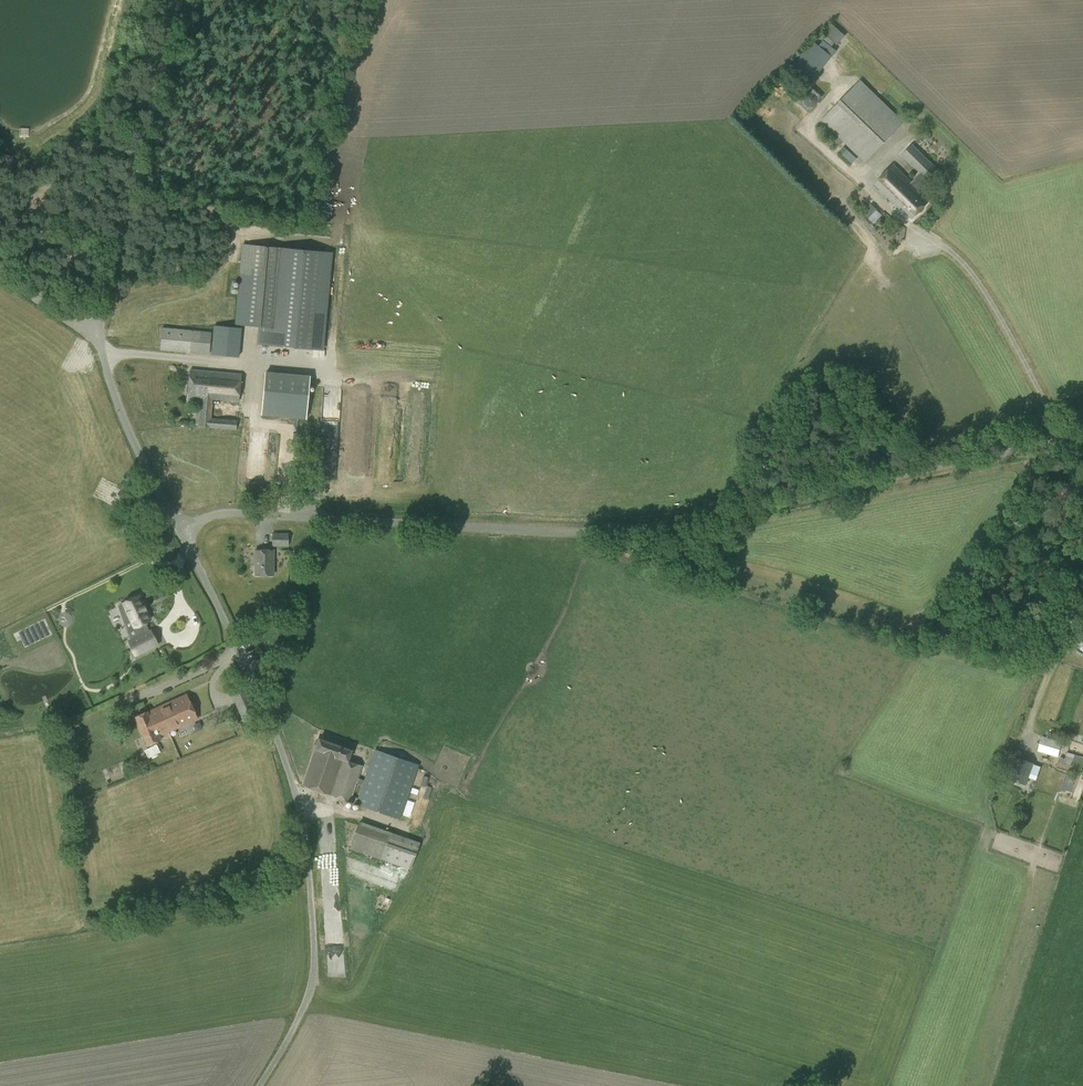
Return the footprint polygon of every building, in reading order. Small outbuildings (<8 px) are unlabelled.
[(838,44),(845,36),(833,24),(825,32),(838,44)] [(818,44),(814,40),(796,65),(813,78),(835,47),(822,38),(818,44)] [(898,116),(861,80),(822,120),(865,162),(908,119),(901,113),(898,116)] [(808,112),(822,96),(811,86),(797,102),(808,112)] [(917,190),(938,169),(912,144),(902,155),(920,173),(912,182),(893,164),(875,183),(900,207),(901,206),(913,217),(929,201),(917,190)] [(853,161),(858,156),(847,146),(842,151),(853,161)] [(12,156),(0,152),(0,165),(8,167),(12,156)] [(877,209),(871,204),(864,211),(869,217),(877,209)] [(259,325),(257,343),(321,349),(331,252),(243,244),(236,323),(259,325)] [(239,357),(242,328),(214,326),(211,355),(239,357)] [(209,354),(211,332),(162,328),(160,350),(209,354)] [(238,400),(241,374),(190,369),(188,398),(201,400),(199,425),(236,429),(237,421),(211,418),(213,398),(238,400)] [(310,375),(265,371),(261,415),(306,419),(310,375)] [(273,545),(288,545),(288,533),(273,533),(273,545)] [(256,574),(273,574),(273,549),(256,549),(256,574)] [(149,620),(137,597),(121,604),(122,605),(117,607),(124,624),(130,621),(138,637),(128,642),(135,656),(157,645),(150,631),(148,632),(143,623),(149,620)] [(1016,643),(1019,634),(1007,629),(1004,639),(1016,643)] [(1045,652),(1051,641),(1037,634),(1031,645),(1045,652)] [(148,744),(161,739),(159,735),(197,718),(186,693),(136,716),(148,744)] [(73,736),(76,732),(73,728),(69,728),(66,732),(68,736),(73,736)] [(1057,756),(1061,743),(1042,737),(1038,749),(1057,756)] [(303,785),(400,818),(419,764),(375,749),(364,779),(359,777),(363,766),(347,761),(351,749),(319,738),(303,785)] [(161,743),(148,747),(151,755),(164,751),(161,743)] [(1082,765),(1082,757),(1067,752),(1065,758),(1060,757),(1057,766),(1081,773),(1082,765)] [(1026,783),(1033,762),(1016,756),(1008,777),(1026,783)] [(428,799),(432,787),(427,785),(423,798),(428,799)] [(411,869),(420,842),(360,821),(350,848),(411,869)]
